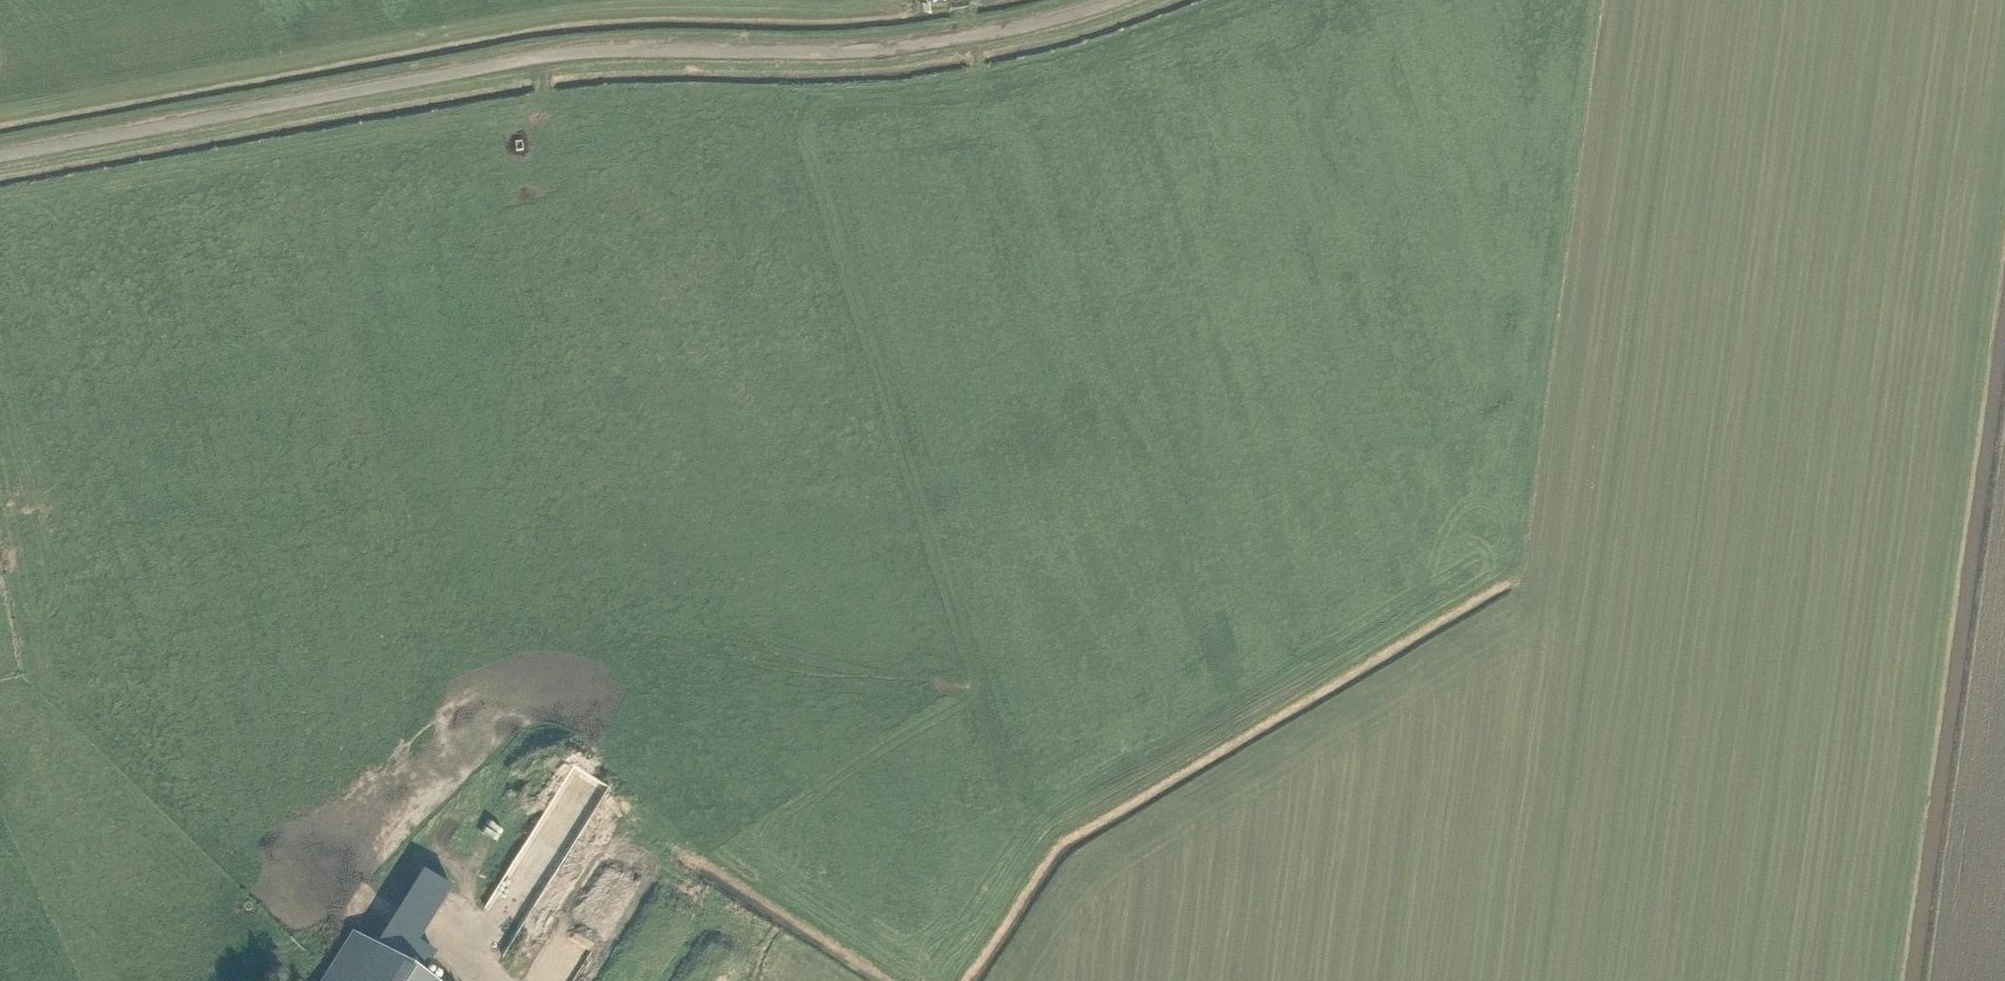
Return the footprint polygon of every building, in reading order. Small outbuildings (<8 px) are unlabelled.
[(422,974),(435,955),(417,944),(452,889),(425,871),(377,946),(356,932),(324,980),(433,980),(422,974)]
